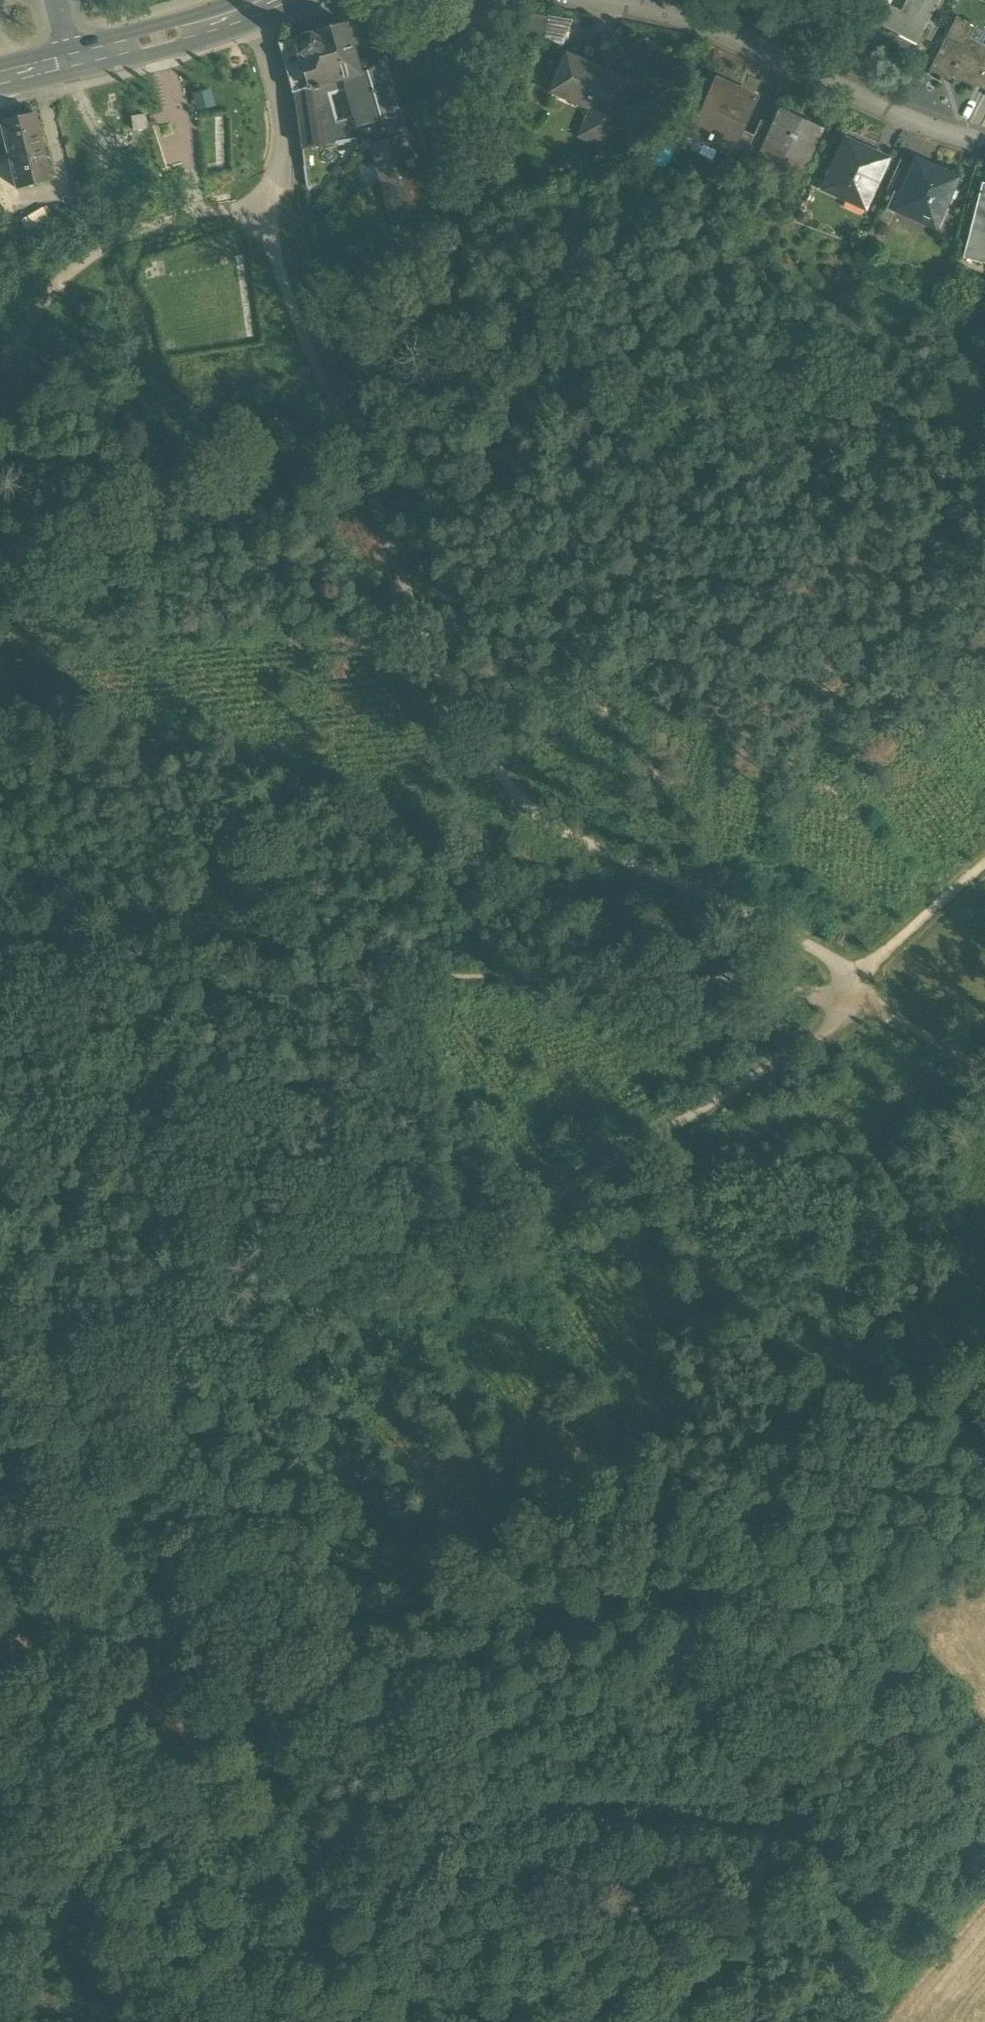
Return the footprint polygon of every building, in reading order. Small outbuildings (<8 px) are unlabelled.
[(908,0),(904,0),(897,13),(878,2),(867,22),(882,30),(872,49),(902,65),(912,46),(913,47),(938,0),(911,0),(910,1),(908,0)] [(568,45),(574,20),(552,15),(546,40),(568,45)] [(549,19),(524,16),(521,39),(545,43),(549,19)] [(867,22),(860,18),(849,38),(871,50),(872,49),(882,30),(867,22)] [(929,76),(941,82),(943,76),(972,91),(975,85),(984,66),(984,56),(965,46),(974,30),(958,21),(929,76)] [(347,25),(292,40),(303,79),(345,68),(357,64),(347,25)] [(345,68),(303,79),(292,40),(278,43),(297,110),(301,149),(356,144),(365,143),(364,125),(361,125),(345,68)] [(383,56),(367,62),(382,119),(400,114),(383,56)] [(634,84),(565,56),(553,87),(599,105),(585,139),(608,148),(634,84)] [(357,64),(345,68),(361,125),(364,125),(382,119),(367,62),(357,64)] [(975,85),(984,91),(984,66),(975,85)] [(751,100),(714,83),(703,104),(706,105),(700,118),(694,115),(686,131),(705,140),(705,141),(710,143),(710,142),(734,153),(743,132),(738,129),(751,100)] [(822,128),(780,109),(771,126),(756,159),(798,178),(822,128)] [(35,113),(0,122),(6,146),(9,156),(43,148),(35,113)] [(364,125),(365,143),(356,144),(357,148),(370,145),(392,223),(428,211),(400,114),(382,119),(364,125)] [(133,131),(147,129),(145,115),(131,117),(133,131)] [(754,137),(746,155),(756,159),(771,126),(761,121),(754,137)] [(754,137),(743,132),(734,153),(744,158),(746,155),(754,137)] [(889,161),(845,140),(821,189),(846,201),(849,195),(868,204),(889,161)] [(43,148),(9,156),(17,190),(52,181),(43,148)] [(958,180),(915,161),(913,168),(899,197),(893,211),(936,230),(958,180)] [(913,168),(899,162),(886,191),(899,197),(913,168)] [(984,189),(966,255),(984,260),(984,189)] [(23,221),(31,236),(54,223),(45,208),(23,221)]
